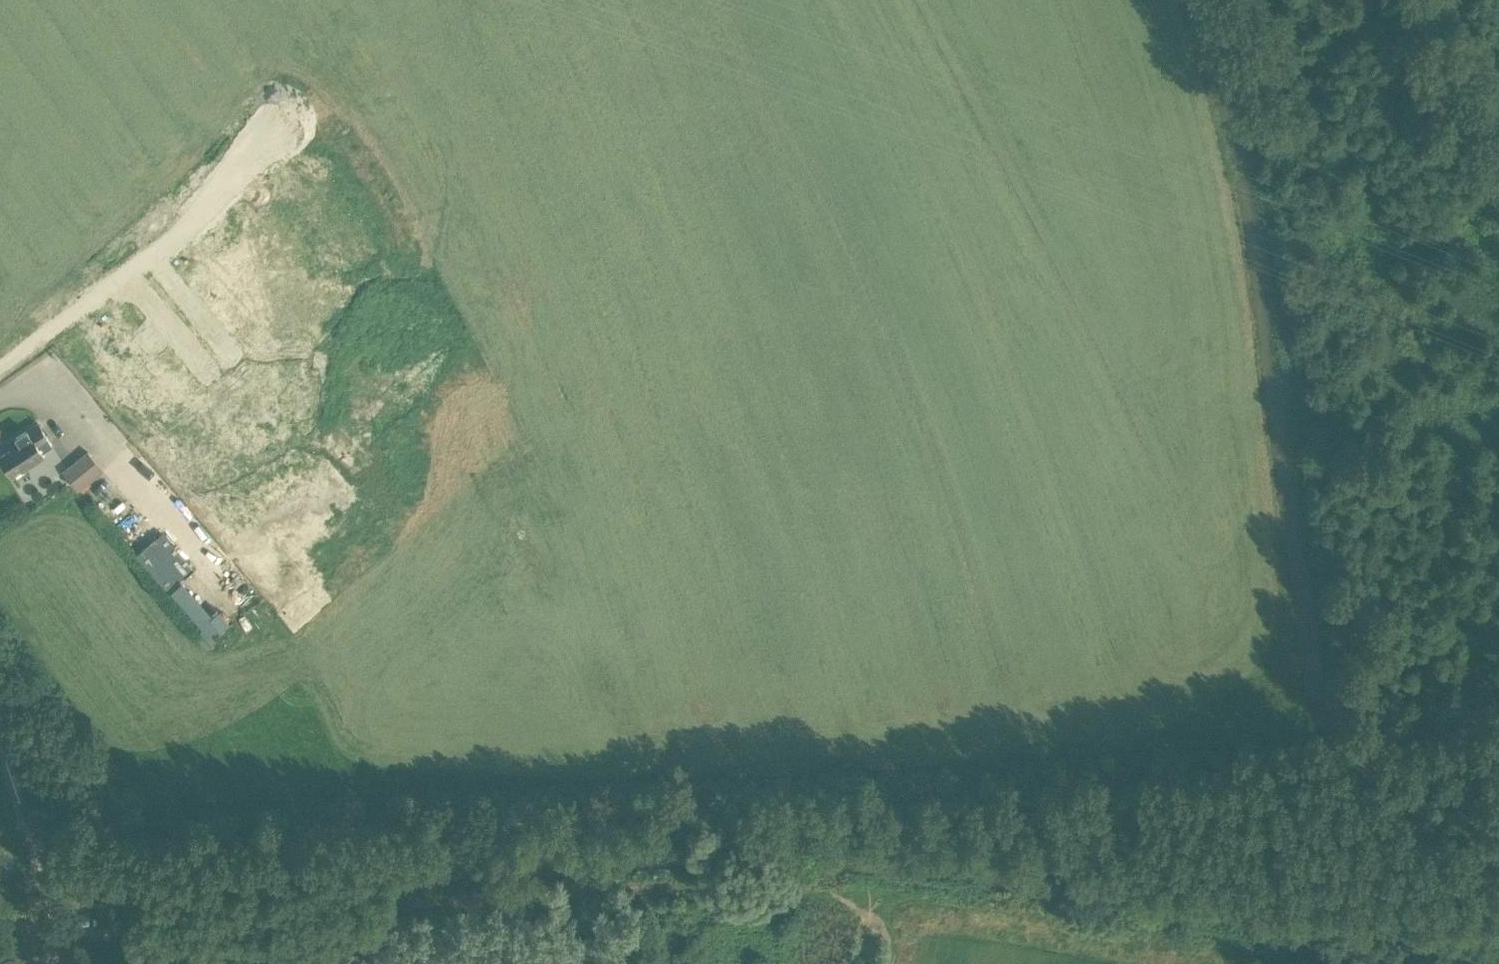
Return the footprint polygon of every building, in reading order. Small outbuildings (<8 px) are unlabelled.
[(213,283),(204,292),(235,327),(259,305),(232,274),(239,268),(226,254),(204,273),(213,283)] [(270,342),(233,374),(248,391),(285,359),(270,342)] [(162,351),(126,380),(147,405),(183,376),(162,351)] [(54,446),(47,437),(49,436),(41,422),(8,442),(12,448),(0,455),(14,475),(47,454),(45,451),(54,446)] [(64,471),(79,490),(104,470),(89,451),(64,471)] [(200,638),(198,640),(208,650),(216,642),(212,638),(206,632),(200,638)]
